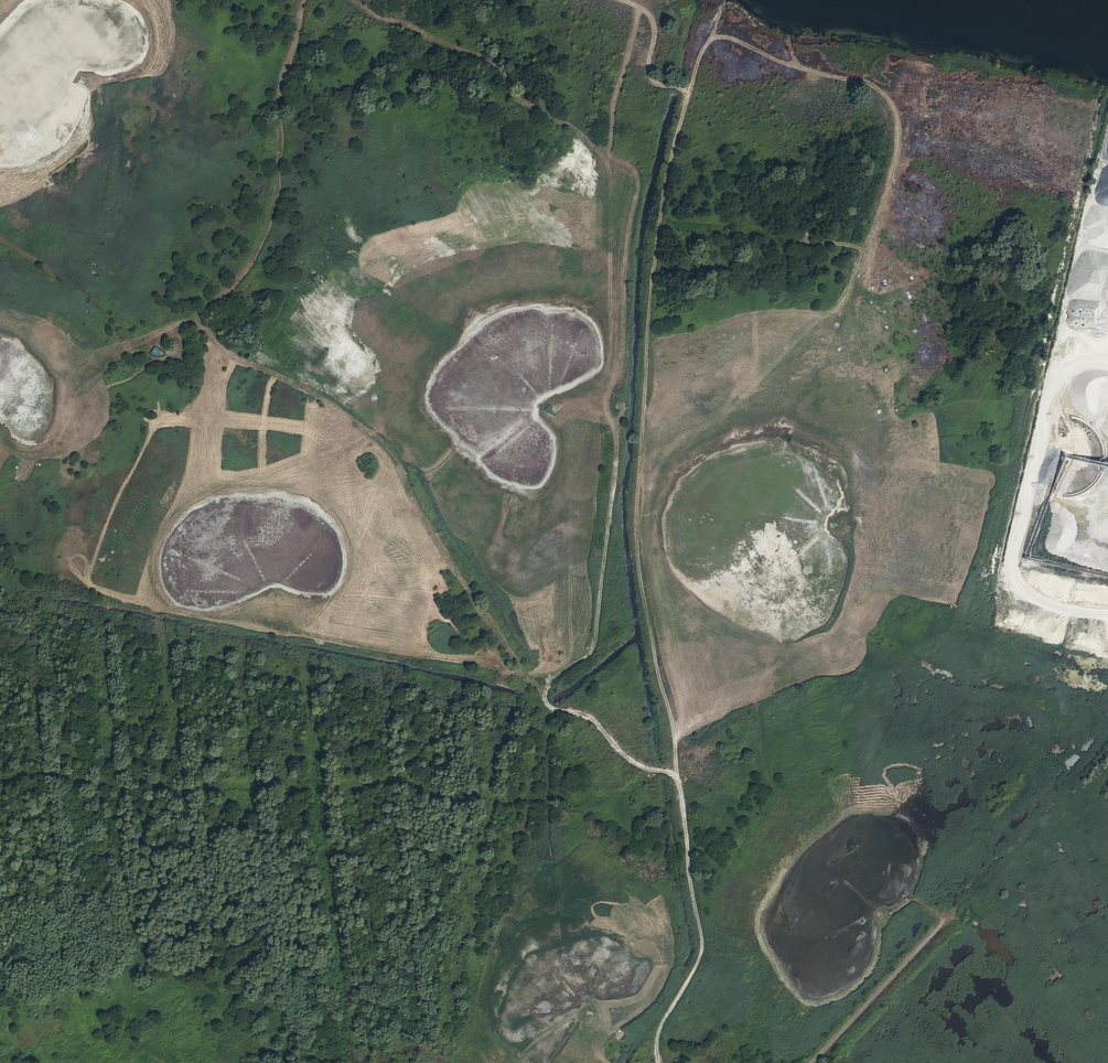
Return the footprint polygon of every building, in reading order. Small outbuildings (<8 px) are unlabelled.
[(161,350),(154,346),(150,353),(157,356),(161,350)]
